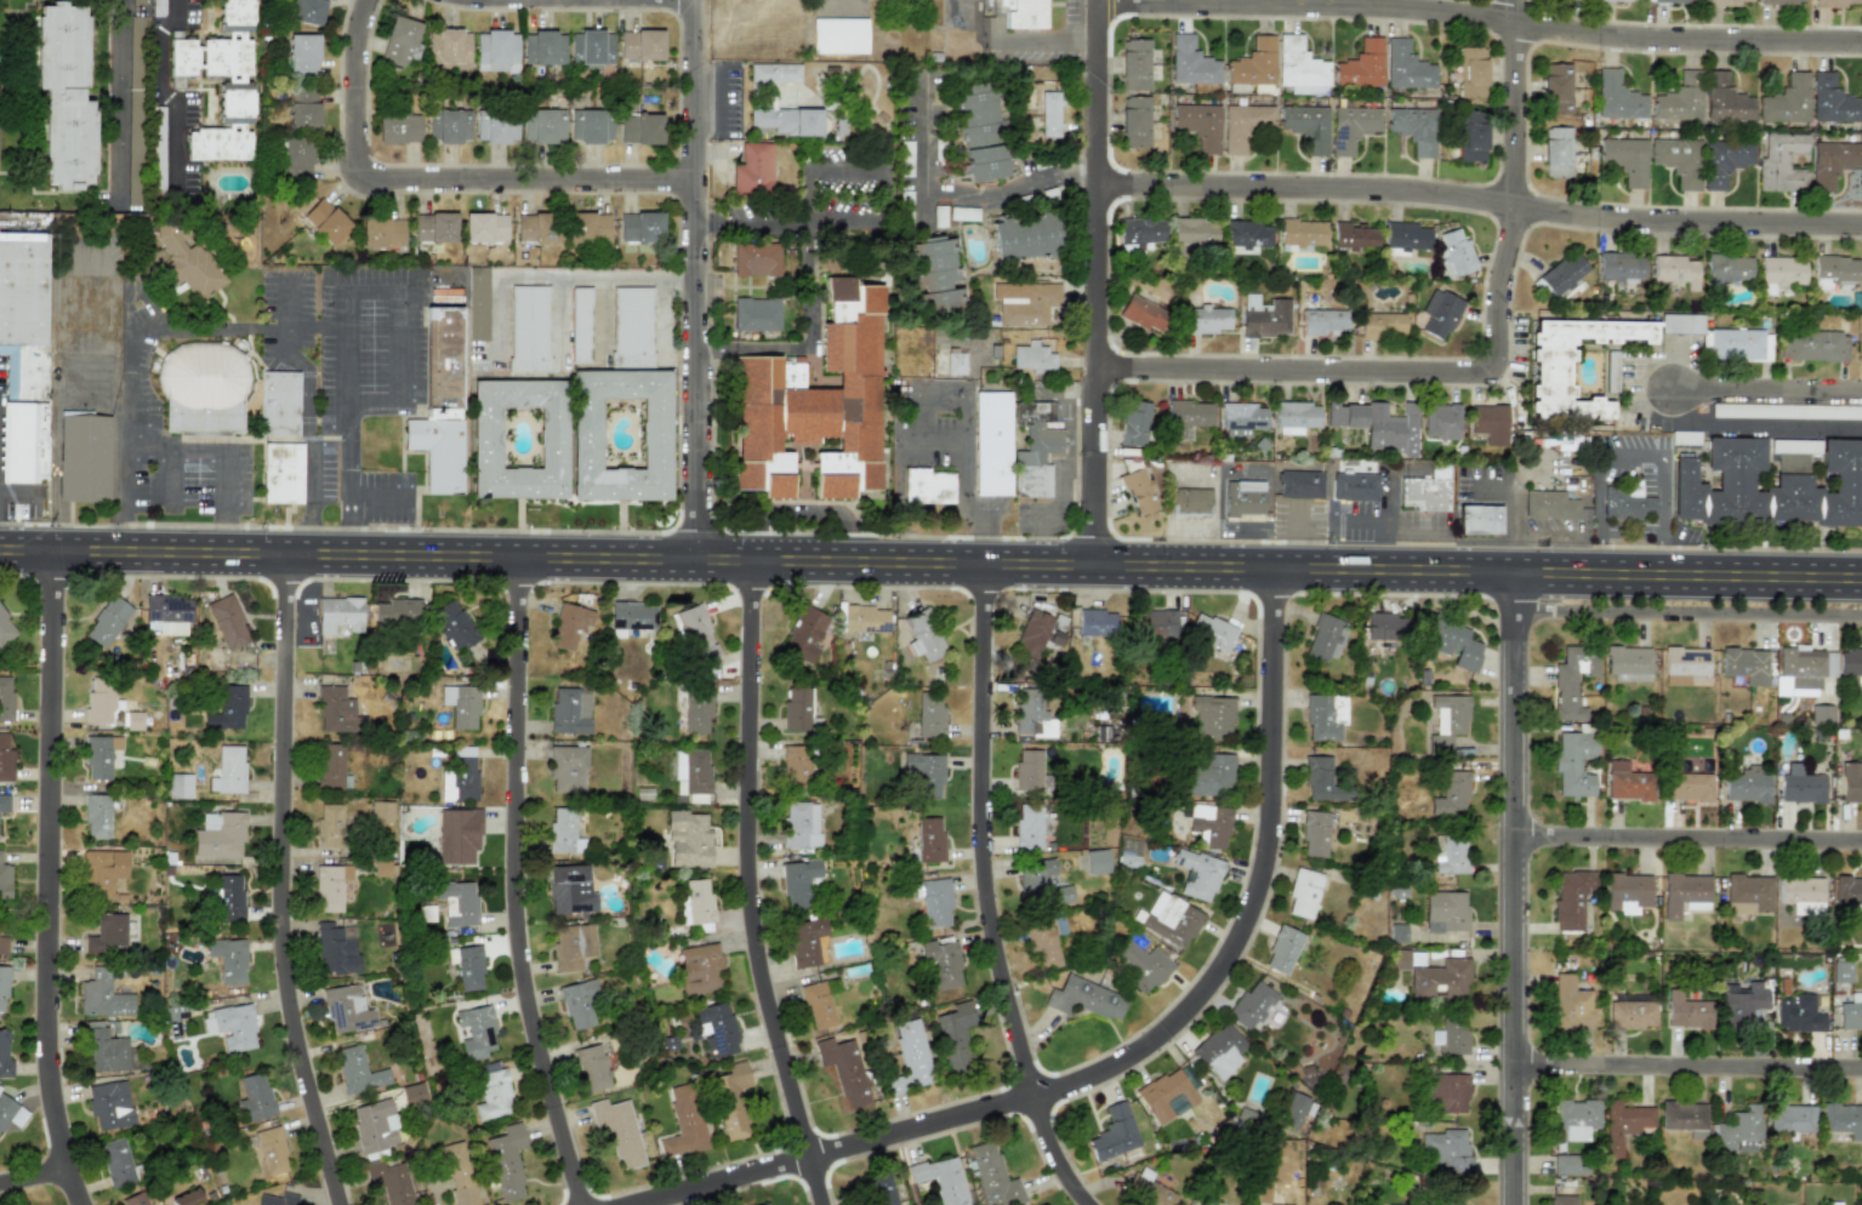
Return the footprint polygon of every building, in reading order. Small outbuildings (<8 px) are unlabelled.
[(249,131),(243,131),(243,122),(250,124),(251,79),(249,78),(249,39),(249,0),(218,0),(217,30),(226,30),(226,39),(200,39),(200,41),(169,40),(169,74),(197,75),(197,78),(217,78),(217,127),(186,127),(186,159),(249,160),(249,131)] [(291,21),(319,25),(324,0),(295,0),(291,21)] [(997,6),(1003,6),(1003,29),(1043,28),(1043,0),(997,0),(997,6)] [(84,6),(64,6),(64,1),(49,1),(49,5),(39,6),(39,16),(30,16),(32,90),(40,90),(41,184),(55,184),(55,192),(79,192),(78,184),(92,184),(91,101),(80,101),(79,87),(85,86),(84,6)] [(420,23),(392,15),(377,61),(405,69),(420,23)] [(812,52),(866,52),(866,18),(812,18),(812,52)] [(468,69),(469,30),(437,29),(437,34),(427,34),(427,68),(468,69)] [(569,32),(570,64),(611,63),(611,30),(569,32)] [(619,59),(662,59),(661,30),(619,30),(619,59)] [(128,90),(140,90),(142,32),(129,32),(128,90)] [(516,72),(517,32),(476,32),(474,72),(516,72)] [(563,64),(564,33),(523,32),(523,63),(563,64)] [(1219,82),(1219,58),(1194,58),(1194,34),(1171,33),(1169,82),(1219,82)] [(318,34),(289,34),(287,75),(317,76),(318,34)] [(1225,58),(1225,82),(1272,84),(1274,34),(1251,34),(1251,58),(1225,58)] [(1303,34),(1277,34),(1277,85),(1288,85),(1288,93),(1327,95),(1327,59),(1303,59),(1303,34)] [(1380,87),(1382,36),(1357,36),(1356,62),(1333,61),(1333,85),(1380,87)] [(1434,62),(1410,63),(1410,38),(1385,38),(1385,87),(1434,87),(1434,62)] [(1149,39),(1122,39),(1121,88),(1148,90),(1149,39)] [(1457,97),(1484,97),(1485,47),(1457,47),(1457,97)] [(799,64),(750,63),(748,81),(798,82),(799,64)] [(1542,63),(1543,114),(1571,113),(1570,63),(1542,63)] [(1595,116),(1645,118),(1646,91),(1618,91),(1618,68),(1596,67),(1595,116)] [(1701,69),(1676,69),(1676,93),(1652,93),(1652,118),(1699,119),(1701,69)] [(1752,95),(1729,95),(1729,70),(1706,70),(1706,120),(1752,120),(1752,95)] [(1807,72),(1783,72),(1783,96),(1758,95),(1758,121),(1807,121),(1807,72)] [(1835,72),(1812,72),(1811,121),(1860,122),(1860,97),(1834,96),(1835,72)] [(966,182),(1007,176),(995,80),(953,86),(966,182)] [(820,109),(774,109),(774,82),(751,82),(751,105),(748,105),(748,129),(769,129),(769,135),(820,135),(820,109)] [(318,127),(317,85),(289,85),(289,127),(318,127)] [(1041,91),(1040,135),(1059,136),(1060,91),(1041,91)] [(1149,97),(1121,96),(1120,147),(1148,147),(1149,97)] [(1219,105),(1172,104),(1172,129),(1195,130),(1194,154),(1218,154),(1219,105)] [(1272,105),(1224,104),(1223,154),(1246,155),(1247,129),(1272,130),(1272,105)] [(1326,155),(1327,107),(1279,105),(1279,133),(1306,133),(1306,155),(1326,155)] [(1329,156),(1354,156),(1354,132),(1379,133),(1380,108),(1331,107),(1329,156)] [(1410,158),(1434,158),(1434,108),(1386,109),(1386,133),(1410,132),(1410,158)] [(468,109),(427,110),(428,142),(469,142),(468,109)] [(564,109),(522,109),(522,143),(563,143),(564,109)] [(611,141),(610,109),(569,110),(570,142),(611,141)] [(1485,161),(1485,112),(1459,110),(1458,161),(1485,161)] [(420,113),(377,113),(376,142),(418,142),(420,113)] [(661,144),(661,114),(619,113),(619,143),(661,144)] [(474,142),(516,142),(517,115),(474,114),(474,142)] [(1543,179),(1571,179),(1570,126),(1542,127),(1543,179)] [(1806,133),(1760,133),(1759,190),(1805,190),(1805,170),(1787,169),(1787,153),(1805,153),(1806,133)] [(312,138),(283,137),(281,175),(311,176),(312,138)] [(1644,188),(1645,139),(1599,138),(1599,165),(1622,165),(1621,188),(1644,188)] [(1674,190),(1698,190),(1699,139),(1650,139),(1649,165),(1674,165),(1674,190)] [(1703,190),(1726,190),(1726,166),(1753,166),(1753,142),(1704,141),(1703,190)] [(771,142),(740,142),(740,165),(731,165),(731,192),(770,192),(771,142)] [(1858,142),(1811,143),(1811,192),(1834,192),(1834,169),(1860,167),(1858,142)] [(138,206),(139,172),(127,171),(126,206),(138,206)] [(301,216),(330,247),(351,228),(321,195),(301,216)] [(934,225),(945,225),(945,206),(933,207),(934,225)] [(412,213),(414,242),(455,241),(455,212),(412,213)] [(506,212),(463,213),(463,242),(506,242),(506,212)] [(609,241),(609,212),(566,212),(566,242),(609,241)] [(661,212),(619,213),(619,242),(661,241),(661,212)] [(558,242),(558,213),(517,213),(516,242),(558,242)] [(991,219),(994,260),(1059,255),(1056,214),(991,219)] [(1162,217),(1117,218),(1118,245),(1141,245),(1141,242),(1163,241),(1162,217)] [(403,218),(360,218),(361,249),(404,247),(403,218)] [(1172,244),(1215,244),(1215,218),(1172,218),(1172,244)] [(202,245),(185,247),(181,242),(187,238),(185,219),(153,222),(150,224),(150,227),(157,237),(157,241),(166,255),(160,259),(161,267),(172,284),(183,284),(192,298),(202,297),(213,290),(215,289),(226,282),(202,245)] [(1323,245),(1323,221),(1280,219),(1279,251),(1308,251),(1308,245),(1323,245)] [(1270,222),(1226,221),(1225,251),(1255,251),(1255,247),(1270,247),(1270,222)] [(1332,249),(1376,249),(1377,225),(1348,225),(1348,222),(1332,221),(1332,249)] [(1384,247),(1396,247),(1396,250),(1429,251),(1430,228),(1417,227),(1417,223),(1384,222),(1384,247)] [(1474,269),(1460,227),(1435,234),(1444,263),(1447,262),(1451,276),(1474,269)] [(0,232),(0,355),(13,355),(13,364),(4,364),(2,399),(42,400),(47,233),(0,232)] [(905,247),(923,292),(917,295),(926,319),(963,305),(956,288),(951,290),(948,282),(960,278),(950,252),(957,249),(952,237),(941,241),(938,234),(905,247)] [(733,275),(779,276),(779,244),(734,242),(733,275)] [(1588,268),(1570,249),(1537,279),(1555,298),(1588,268)] [(1642,279),(1642,257),(1630,257),(1630,252),(1598,252),(1598,279),(1642,279)] [(1750,256),(1706,255),(1706,284),(1736,285),(1736,279),(1750,280),(1750,256)] [(1684,256),(1651,256),(1651,280),(1665,280),(1665,282),(1685,282),(1685,291),(1696,291),(1696,261),(1684,261),(1684,256)] [(1857,281),(1858,256),(1813,256),(1813,289),(1849,290),(1849,281),(1857,281)] [(1804,284),(1804,257),(1759,257),(1759,285),(1783,285),(1783,284),(1804,284)] [(468,341),(488,341),(486,267),(467,267),(468,341)] [(881,281),(824,280),(824,301),(828,301),(828,322),(821,322),(821,370),(837,371),(837,389),(804,388),(804,358),(736,355),(734,493),(790,495),(791,452),(781,452),(781,442),(818,444),(818,436),(837,436),(836,452),(814,452),(814,472),(814,498),(853,498),(853,489),(876,490),(881,281)] [(991,284),(991,298),(997,298),(998,325),(1047,325),(1046,305),(1060,305),(1059,281),(991,284)] [(509,285),(508,371),(548,371),(548,286),(509,285)] [(591,287),(571,286),(570,362),(590,362),(591,287)] [(653,366),(651,286),(611,287),(613,367),(653,366)] [(1462,301),(1431,287),(1419,312),(1427,315),(1419,331),(1444,341),(1462,301)] [(1157,332),(1168,313),(1128,292),(1116,315),(1145,330),(1146,326),(1157,332)] [(779,298),(733,297),(733,330),(779,331),(779,298)] [(1288,335),(1287,298),(1269,298),(1269,310),(1240,310),(1241,337),(1288,335)] [(460,307),(425,307),(425,356),(425,418),(403,419),(403,450),(425,450),(425,493),(461,493),(460,307)] [(1229,332),(1229,307),(1185,307),(1186,332),(1229,332)] [(1300,333),(1345,335),(1345,309),(1300,309),(1300,333)] [(1359,336),(1403,337),(1403,313),(1360,313),(1359,336)] [(1659,333),(1701,333),(1701,314),(1659,314),(1659,333)] [(1655,324),(1534,319),(1534,332),(1530,332),(1528,345),(1530,347),(1528,360),(1532,360),(1531,400),(1527,400),(1527,416),(1611,419),(1612,401),(1600,401),(1600,400),(1568,398),(1570,360),(1572,360),(1573,349),(1572,349),(1572,339),(1653,343),(1655,324)] [(1708,329),(1708,359),(1769,360),(1770,330),(1708,329)] [(1780,332),(1780,360),(1846,361),(1846,332),(1780,332)] [(1013,345),(1012,370),(1054,371),(1054,353),(1046,353),(1046,342),(1027,342),(1027,345),(1013,345)] [(241,435),(242,395),(246,395),(247,345),(161,344),(161,434),(241,435)] [(966,351),(947,350),(946,374),(964,375),(966,351)] [(1617,352),(1605,350),(1604,393),(1616,393),(1617,352)] [(296,435),(298,371),(258,370),(258,434),(296,435)] [(574,372),(672,372),(672,501),(574,501),(574,372)] [(476,381),(569,381),(569,499),(476,499),(476,381)] [(1009,392),(974,392),(974,496),(1009,496),(1009,392)] [(1143,447),(1150,402),(1124,399),(1117,444),(1143,447)] [(1184,426),(1211,426),(1211,401),(1167,400),(1167,439),(1184,439),(1184,426)] [(1,401),(0,441),(0,480),(44,481),(46,402),(1,401)] [(1049,497),(1049,464),(1043,464),(1043,452),(1061,452),(1061,429),(1044,429),(1043,422),(1053,422),(1053,401),(1014,401),(1014,426),(1025,426),(1025,450),(1012,450),(1012,497),(1049,497)] [(1319,402),(1275,401),(1274,434),(1300,434),(1302,427),(1319,427),(1319,402)] [(1326,427),(1363,427),(1365,405),(1336,404),(1336,401),(1327,401),(1326,427)] [(1365,451),(1414,452),(1417,402),(1401,401),(1401,416),(1385,416),(1385,401),(1367,401),(1365,451)] [(1220,404),(1222,436),(1248,435),(1248,429),(1265,428),(1264,402),(1220,404)] [(1423,404),(1423,438),(1458,438),(1459,405),(1423,404)] [(1507,446),(1507,405),(1470,405),(1470,433),(1485,433),(1484,446),(1507,446)] [(1787,405),(1787,418),(1861,419),(1861,406),(1787,405)] [(58,501),(108,502),(109,416),(61,415),(58,501)] [(1556,450),(1579,450),(1579,434),(1556,435),(1556,450)] [(1826,440),(1861,441),(1861,527),(1817,526),(1817,522),(1771,521),(1771,527),(1699,527),(1699,522),(1675,521),(1675,457),(1697,457),(1697,485),(1708,485),(1708,493),(1720,493),(1720,473),(1708,473),(1708,436),(1767,438),(1767,472),(1754,472),(1754,493),(1767,493),(1767,489),(1780,489),(1780,475),(1811,475),(1811,489),(1822,490),(1822,495),(1835,495),(1837,473),(1824,473),(1826,440)] [(261,502),(301,503),(302,444),(262,442),(261,502)] [(1400,478),(1399,506),(1414,506),(1414,510),(1447,510),(1448,464),(1430,464),(1429,478),(1400,478)] [(1134,516),(1157,510),(1144,467),(1121,474),(1134,516)] [(1277,497),(1322,498),(1323,472),(1279,470),(1277,497)] [(1377,474),(1332,473),(1331,499),(1377,501),(1377,474)] [(1263,481),(1224,480),(1223,515),(1263,515),(1263,481)] [(1602,519),(1655,520),(1656,497),(1640,497),(1640,485),(1604,484),(1602,519)] [(1209,515),(1211,490),(1171,489),(1171,514),(1209,515)] [(1579,499),(1564,498),(1564,491),(1524,490),(1524,518),(1578,519),(1579,499)] [(1458,533),(1499,535),(1499,506),(1458,506),(1458,533)] [(229,593),(205,604),(226,651),(250,641),(229,593)] [(132,610),(112,594),(81,634),(102,650),(132,610)] [(192,596),(144,595),(144,621),(190,622),(192,596)] [(332,624),(347,624),(347,632),(361,632),(360,596),(317,598),(318,634),(334,634),(332,624)] [(455,596),(431,609),(451,652),(476,641),(455,596)] [(375,623),(417,623),(417,599),(387,598),(386,602),(375,602),(375,623)] [(575,651),(580,624),(590,626),(593,610),(558,602),(550,647),(575,651)] [(610,628),(655,629),(655,604),(610,602),(610,628)] [(672,612),(691,668),(718,658),(699,602),(672,612)] [(828,618),(804,604),(779,647),(809,666),(819,647),(813,645),(828,618)] [(888,606),(842,606),(842,630),(887,632),(888,606)] [(923,663),(946,652),(926,607),(901,618),(911,640),(906,643),(912,657),(919,653),(923,663)] [(18,630),(0,609),(0,645),(18,630)] [(1036,658),(1043,641),(1058,647),(1064,635),(1048,629),(1053,618),(1030,609),(1013,650),(1036,658)] [(1175,636),(1174,609),(1144,610),(1144,638),(1175,636)] [(1115,613),(1103,612),(1103,610),(1078,610),(1077,635),(1115,636),(1115,613)] [(1342,622),(1317,611),(1311,627),(1315,628),(1303,655),(1323,664),(1333,643),(1337,644),(1339,636),(1337,635),(1342,622)] [(1224,652),(1236,629),(1209,616),(1208,618),(1196,612),(1185,634),(1224,652)] [(1366,612),(1366,639),(1400,640),(1401,613),(1366,612)] [(1474,673),(1482,644),(1467,639),(1470,627),(1431,616),(1418,658),(1430,662),(1434,650),(1454,656),(1451,666),(1474,673)] [(1598,646),(1562,645),(1562,663),(1554,663),(1553,720),(1584,720),(1584,707),(1576,707),(1576,674),(1598,674),(1598,646)] [(1820,676),(1834,676),(1835,651),(1807,650),(1807,646),(1778,645),(1777,678),(1789,678),(1789,687),(1820,687),(1820,676)] [(1650,673),(1650,646),(1605,647),(1606,673),(1650,673)] [(1708,647),(1664,646),(1663,685),(1687,685),(1689,674),(1708,675),(1708,647)] [(1861,675),(1861,649),(1839,647),(1838,674),(1861,675)] [(1766,686),(1765,649),(1721,649),(1721,675),(1744,675),(1744,686),(1766,686)] [(12,676),(0,676),(0,721),(11,721),(12,676)] [(85,724),(109,724),(109,709),(114,709),(114,676),(91,676),(91,691),(84,691),(85,724)] [(245,685),(218,685),(218,713),(203,713),(203,729),(244,729),(245,685)] [(318,731),(353,732),(353,698),(345,698),(345,686),(318,685),(318,731)] [(439,704),(451,704),(450,729),(477,730),(478,686),(440,685),(439,704)] [(810,687),(785,686),(784,731),(819,731),(820,716),(810,716),(810,687)] [(588,733),(588,692),(577,692),(577,687),(551,687),(550,732),(588,733)] [(684,733),(710,733),(711,687),(684,687),(684,733)] [(1054,719),(1047,719),(1047,710),(1042,710),(1042,689),(1015,689),(1014,735),(1054,735),(1054,719)] [(916,737),(943,737),(943,692),(917,692),(916,737)] [(1345,693),(1305,695),(1306,741),(1340,739),(1339,725),(1345,725),(1345,693)] [(1467,696),(1433,695),(1433,736),(1428,736),(1428,752),(1451,752),(1451,733),(1467,733),(1467,696)] [(1232,697),(1189,696),(1188,741),(1231,742),(1232,697)] [(1830,723),(1832,706),(1811,704),(1810,723),(1830,723)] [(141,730),(141,712),(125,712),(125,730),(141,730)] [(1593,796),(1593,775),(1579,773),(1581,759),(1594,759),(1594,732),(1555,732),(1555,772),(1556,772),(1556,796),(1593,796)] [(7,748),(7,733),(0,733),(0,781),(12,781),(13,749),(7,748)] [(121,737),(85,736),(85,779),(110,779),(110,749),(121,749),(121,737)] [(243,746),(217,746),(217,777),(207,777),(207,793),(243,793),(243,746)] [(345,788),(342,746),(314,747),(315,789),(345,788)] [(440,800),(474,801),(476,747),(451,746),(451,767),(440,767),(440,800)] [(547,778),(552,778),(552,792),(575,793),(576,769),(585,770),(586,747),(548,746),(547,778)] [(808,746),(782,746),(784,789),(808,788),(808,746)] [(708,749),(673,749),(673,778),(684,778),(684,793),(708,793),(708,749)] [(1041,750),(1015,749),(1014,790),(1041,790),(1041,750)] [(1232,754),(1202,753),(1202,761),(1185,761),(1184,794),(1231,795),(1232,754)] [(943,755),(901,754),(901,775),(915,775),(915,796),(941,798),(943,755)] [(1331,756),(1305,755),(1305,799),(1353,800),(1353,786),(1331,786),(1331,756)] [(1627,760),(1607,760),(1606,799),(1652,799),(1652,772),(1627,772),(1627,760)] [(1858,775),(1858,761),(1840,761),(1840,803),(1861,803),(1861,775),(1858,775)] [(1780,801),(1824,803),(1824,775),(1800,775),(1800,763),(1786,763),(1786,773),(1781,773),(1780,801)] [(1769,775),(1756,773),(1756,767),(1737,767),(1737,775),(1725,775),(1724,800),(1767,803),(1769,775)] [(1467,771),(1441,770),(1441,798),(1429,798),(1429,815),(1465,815),(1467,771)] [(1710,800),(1712,773),(1667,772),(1667,800),(1710,800)] [(192,799),(192,773),(167,773),(167,799),(192,799)] [(8,812),(8,794),(0,794),(0,812),(8,812)] [(109,839),(109,794),(85,794),(84,839),(109,839)] [(392,823),(392,801),(370,801),(370,822),(392,823)] [(782,847),(818,846),(818,803),(781,803),(782,847)] [(1017,803),(1015,849),(1041,849),(1042,803),(1017,803)] [(342,804),(317,804),(315,847),(342,847),(342,804)] [(1188,832),(1198,832),(1197,847),(1226,849),(1229,806),(1189,805),(1188,832)] [(575,838),(575,807),(550,806),(548,852),(583,852),(585,838),(575,838)] [(439,809),(438,863),(472,863),(472,850),(479,850),(480,810),(439,809)] [(711,866),(710,827),(706,827),(706,811),(667,812),(668,866),(711,866)] [(1327,857),(1328,812),(1303,811),(1300,856),(1327,857)] [(243,812),(201,812),(201,829),(193,829),(192,857),(241,857),(243,812)] [(941,817),(917,818),(917,862),(943,861),(941,817)] [(1184,868),(1177,893),(1211,903),(1223,861),(1175,847),(1171,864),(1184,868)] [(126,878),(126,850),(81,851),(82,900),(113,900),(112,879),(126,878)] [(1109,873),(1107,850),(1086,850),(1087,874),(1109,873)] [(820,876),(819,860),(781,862),(784,908),(809,907),(808,878),(820,876)] [(1047,903),(1071,902),(1071,886),(1054,887),(1053,860),(1017,862),(1018,895),(1046,892),(1047,903)] [(10,896),(10,864),(0,864),(0,896),(10,896)] [(315,866),(315,912),(341,912),(341,880),(352,880),(352,864),(315,866)] [(548,866),(550,913),(596,912),(596,891),(588,892),(587,864),(548,866)] [(1323,874),(1294,867),(1287,896),(1291,897),(1287,913),(1311,920),(1323,874)] [(1583,931),(1583,890),(1594,890),(1594,872),(1555,872),(1555,931),(1583,931)] [(1650,874),(1606,874),(1605,912),(1636,912),(1636,906),(1650,907),(1650,874)] [(1709,874),(1663,874),(1663,920),(1680,920),(1680,909),(1708,909),(1709,874)] [(241,875),(217,875),(217,920),(241,920),(241,875)] [(1770,875),(1725,875),(1726,913),(1771,912),(1770,875)] [(1792,914),(1822,914),(1822,876),(1778,875),(1778,903),(1792,903),(1792,914)] [(1833,878),(1834,912),(1861,911),(1861,877),(1833,878)] [(949,925),(947,909),(951,909),(947,878),(919,880),(923,927),(949,925)] [(682,880),(684,924),(713,923),(712,892),(707,892),(706,879),(682,880)] [(443,900),(444,926),(476,925),(474,881),(433,883),(434,900),(443,900)] [(1138,925),(1183,950),(1203,915),(1158,889),(1138,925)] [(1467,892),(1425,891),(1424,931),(1467,932),(1467,892)] [(84,953),(115,953),(115,946),(125,946),(125,913),(96,913),(96,936),(84,936),(84,953)] [(795,969),(820,964),(815,937),(826,935),(824,916),(786,924),(795,969)] [(1037,970),(1061,965),(1052,920),(1024,926),(1029,950),(1034,949),(1037,970)] [(355,927),(334,927),(332,921),(315,921),(318,973),(357,972),(355,927)] [(554,972),(581,970),(580,956),(596,955),(592,924),(554,926),(556,942),(552,942),(554,972)] [(1262,965),(1285,976),(1304,935),(1280,924),(1262,965)] [(1390,942),(1405,942),(1405,924),(1389,924),(1390,942)] [(918,942),(928,992),(962,984),(952,936),(918,942)] [(245,984),(243,938),(205,940),(206,958),(218,956),(220,986),(245,984)] [(1173,965),(1152,946),(1144,954),(1127,938),(1112,954),(1131,970),(1124,976),(1144,995),(1173,965)] [(677,947),(682,993),(722,989),(718,943),(677,947)] [(479,944),(455,947),(459,992),(483,989),(479,944)] [(1422,956),(1411,956),(1411,949),(1389,950),(1389,967),(1423,967),(1422,956)] [(1410,998),(1469,995),(1468,956),(1441,958),(1441,966),(1410,967),(1410,998)] [(1850,982),(1850,961),(1830,961),(1830,982),(1850,982)] [(0,965),(0,1012),(2,1012),(2,998),(8,998),(7,965),(0,965)] [(80,1015),(133,1015),(132,993),(110,994),(109,966),(90,966),(90,981),(79,981),(80,1015)] [(1591,990),(1573,989),(1575,973),(1554,972),(1553,1028),(1590,1029),(1591,990)] [(1058,990),(1049,987),(1042,1005),(1066,1015),(1071,1004),(1116,1022),(1126,998),(1064,973),(1058,990)] [(558,986),(568,1030),(599,1024),(590,980),(558,986)] [(812,1030),(835,1024),(824,980),(799,986),(812,1030)] [(1276,994),(1254,980),(1246,993),(1242,989),(1224,1016),(1249,1033),(1276,994)] [(1721,986),(1721,1030),(1749,1030),(1749,1009),(1765,1009),(1765,981),(1747,981),(1747,986),(1721,986)] [(375,1026),(371,1009),(361,1010),(357,982),(321,989),(330,1034),(375,1026)] [(1680,989),(1667,989),(1667,1027),(1710,1028),(1712,1001),(1680,1000),(1680,989)] [(1839,1030),(1861,1029),(1861,991),(1854,992),(1855,1003),(1838,1003),(1839,1030)] [(1824,1030),(1824,1015),(1812,1013),(1812,994),(1793,993),(1793,999),(1776,998),(1776,1030),(1824,1030)] [(691,1009),(697,1036),(702,1035),(707,1058),(738,1052),(728,1000),(691,1009)] [(933,1016),(946,1072),(972,1066),(962,1027),(974,1023),(969,1000),(950,1004),(951,1012),(933,1016)] [(1607,1001),(1608,1028),(1656,1027),(1655,1000),(1607,1001)] [(210,1010),(211,1017),(201,1020),(204,1035),(221,1033),(223,1053),(257,1047),(249,1003),(210,1010)] [(454,1011),(456,1027),(467,1026),(468,1038),(460,1039),(463,1062),(485,1058),(484,1051),(496,1049),(489,1005),(454,1011)] [(1429,1044),(1441,1044),(1441,1055),(1467,1053),(1467,1017),(1441,1017),(1441,1029),(1429,1030),(1429,1044)] [(932,1084),(917,1018),(890,1023),(901,1074),(883,1078),(886,1093),(932,1084)] [(1247,1044),(1222,1020),(1190,1052),(1220,1081),(1242,1060),(1236,1055),(1247,1044)] [(127,1036),(108,1038),(107,1027),(101,1027),(101,1021),(86,1021),(87,1070),(129,1069),(127,1036)] [(12,1060),(7,1060),(7,1029),(0,1029),(0,1076),(12,1076),(12,1060)] [(852,1039),(832,1043),(831,1036),(812,1041),(818,1067),(832,1064),(843,1109),(867,1103),(852,1039)] [(574,1049),(585,1092),(610,1086),(599,1043),(574,1049)] [(334,1049),(343,1095),(389,1084),(386,1068),(365,1072),(359,1044),(334,1049)] [(750,1086),(744,1060),(724,1064),(727,1073),(710,1078),(725,1141),(746,1136),(744,1124),(746,1123),(738,1090),(750,1086)] [(476,1120),(511,1114),(501,1061),(476,1066),(483,1102),(472,1104),(476,1120)] [(1197,1100),(1174,1064),(1134,1092),(1157,1126),(1197,1100)] [(244,1123),(275,1114),(262,1070),(238,1078),(244,1098),(237,1101),(244,1123)] [(1467,1113),(1467,1074),(1433,1073),(1431,1113),(1467,1113)] [(87,1085),(93,1130),(131,1125),(125,1080),(87,1085)] [(426,1101),(421,1081),(400,1087),(405,1106),(426,1101)] [(677,1135),(656,1140),(661,1158),(707,1147),(691,1081),(666,1087),(677,1135)] [(1309,1098),(1289,1090),(1275,1121),(1294,1130),(1309,1098)] [(29,1110),(0,1092),(0,1131),(7,1121),(18,1127),(29,1110)] [(361,1154),(399,1144),(387,1097),(349,1108),(361,1154)] [(643,1165),(628,1100),(607,1104),(605,1098),(588,1102),(593,1127),(608,1125),(617,1171),(643,1165)] [(1621,1158),(1621,1133),(1639,1133),(1639,1127),(1653,1127),(1653,1107),(1619,1107),(1619,1098),(1606,1098),(1606,1158),(1621,1158)] [(1103,1106),(1110,1127),(1086,1136),(1094,1161),(1139,1146),(1123,1100),(1103,1106)] [(1587,1141),(1587,1127),(1599,1129),(1599,1101),(1553,1100),(1553,1127),(1564,1127),(1564,1141),(1587,1141)] [(1706,1103),(1661,1102),(1659,1129),(1689,1130),(1689,1140),(1704,1140),(1706,1103)] [(1754,1152),(1754,1141),(1759,1141),(1759,1103),(1742,1103),(1742,1112),(1729,1112),(1729,1123),(1714,1123),(1714,1152),(1754,1152)] [(1769,1103),(1767,1131),(1813,1132),(1813,1104),(1769,1103)] [(1821,1104),(1821,1131),(1849,1132),(1849,1141),(1861,1141),(1861,1104),(1821,1104)] [(514,1150),(525,1148),(519,1121),(500,1126),(502,1135),(485,1138),(499,1204),(524,1198),(514,1150)] [(252,1131),(263,1177),(289,1171),(278,1125),(252,1131)] [(1468,1172),(1467,1129),(1440,1129),(1440,1133),(1427,1133),(1428,1173),(1468,1172)] [(97,1144),(110,1188),(135,1181),(121,1137),(97,1144)] [(993,1141),(968,1147),(982,1204),(1012,1204),(1024,1203),(1018,1177),(1003,1181),(993,1141)] [(1587,1154),(1553,1154),(1553,1173),(1587,1175),(1587,1154)] [(955,1155),(907,1166),(911,1182),(934,1177),(940,1204),(967,1204),(955,1155)] [(382,1166),(381,1159),(361,1164),(368,1189),(385,1186),(389,1204),(413,1204),(404,1161),(382,1166)] [(1152,1172),(1140,1166),(1126,1194),(1147,1204),(1171,1204),(1177,1194),(1149,1181),(1152,1172)] [(869,1204),(897,1204),(888,1170),(862,1177),(869,1204)] [(1270,1182),(1258,1181),(1257,1201),(1268,1203),(1270,1182)] [(195,1187),(169,1198),(172,1204),(202,1204),(195,1187)] [(118,1200),(120,1204),(147,1204),(142,1192),(118,1200)] [(289,1193),(280,1192),(279,1198),(258,1194),(257,1204),(286,1204),(289,1193)] [(1213,1199),(1198,1195),(1196,1204),(1211,1204),(1213,1199)] [(1575,1195),(1550,1195),(1550,1204),(1575,1204),(1575,1195)]
